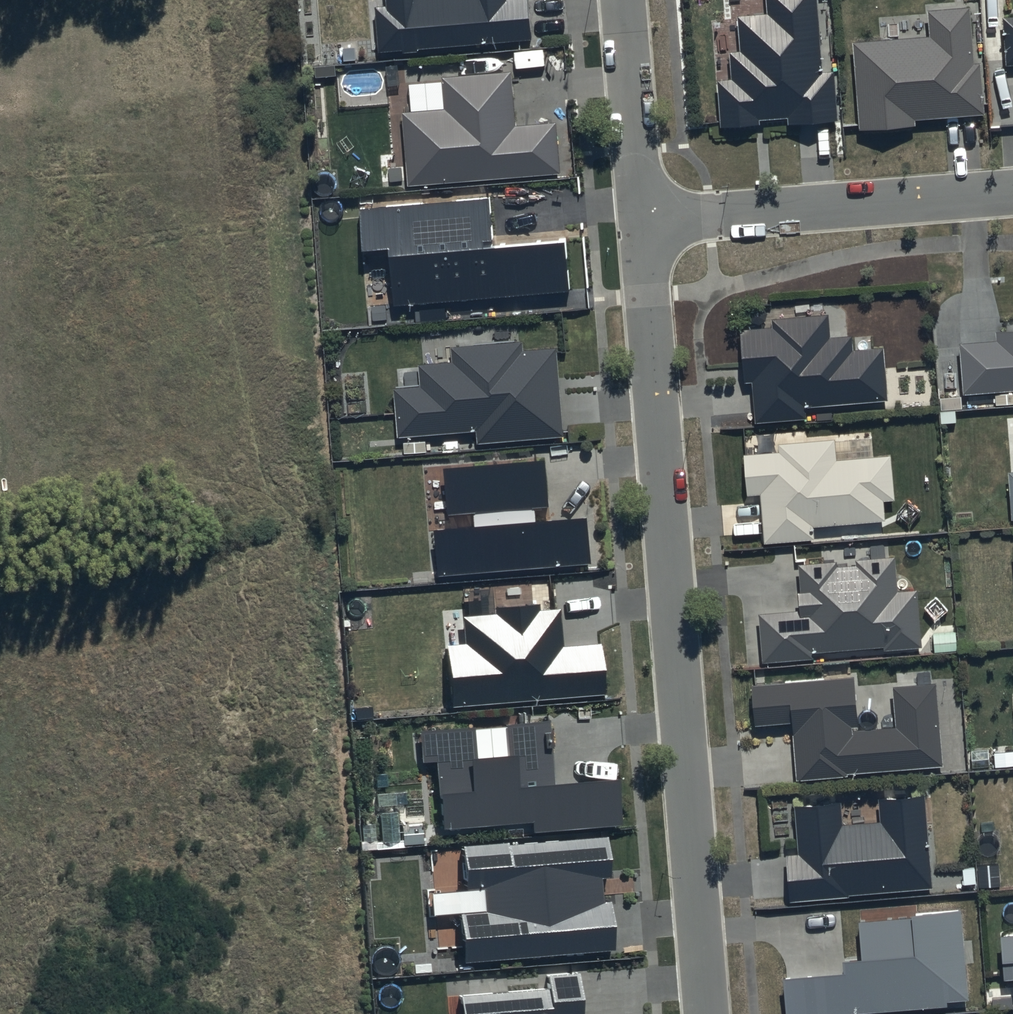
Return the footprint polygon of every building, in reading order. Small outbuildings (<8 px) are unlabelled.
[(391,7),(379,8),(383,52),(535,40),(532,0),(391,0),(391,7)] [(772,21),(740,24),(743,59),(732,60),(735,87),(719,88),(723,134),(762,130),(762,127),(791,124),(792,131),(842,127),(837,78),(826,79),(819,0),(770,0),(772,21)] [(973,13),(930,16),(932,43),(855,49),(862,138),(919,134),(918,126),(987,121),(983,71),(977,72),(973,13)] [(515,77),(445,82),(447,115),(405,118),(411,192),(563,180),(559,129),(520,132),(515,77)] [(488,201),(358,208),(361,253),(384,252),(387,303),(569,292),(565,238),(490,242),(488,201)] [(828,308),(770,313),(771,321),(740,324),(744,376),(751,376),(754,416),(804,412),(803,400),(885,394),(881,343),(852,345),(851,329),(830,330),(828,308)] [(959,338),(963,388),(1012,384),(1012,324),(994,326),(995,336),(959,338)] [(522,342),(452,348),(454,363),(417,366),(418,386),(392,388),(396,438),(475,431),(476,445),(564,438),(556,349),(523,352),(522,342)] [(833,433),(777,438),(778,447),(743,450),(746,489),(760,488),(764,537),(813,533),(812,520),(884,514),(883,495),(894,494),(890,450),(835,454),(833,433)] [(551,464),(449,472),(452,517),(479,515),(481,535),(440,538),(443,575),(594,563),(591,521),(541,525),(540,512),(554,511),(551,464)] [(835,557),(798,560),(800,586),(797,586),(799,605),(757,608),(761,657),(812,653),(812,647),(882,642),(883,646),(922,643),(917,584),(897,586),(895,550),(854,554),(854,560),(836,562),(835,557)] [(498,616),(466,618),(468,645),(449,647),(454,706),(607,694),(603,643),(566,646),(563,610),(542,612),(541,605),(498,609),(498,616)] [(853,671),(751,679),(754,719),(791,716),(796,774),(846,770),(846,768),(941,760),(934,679),(892,682),(895,722),(852,725),(852,722),(857,721),(853,671)] [(476,728),(423,733),(426,764),(439,763),(444,831),(534,824),(535,832),(623,825),(619,781),(557,786),(552,725),(508,728),(510,761),(479,763),(476,728)] [(841,797),(794,801),(798,849),(786,850),(789,897),(846,893),(846,890),(932,883),(924,790),(878,793),(879,817),(843,820),(841,797)] [(608,838),(466,849),(469,891),(486,890),(488,912),(462,914),(466,963),(617,952),(613,902),(605,903),(604,879),(611,879),(608,838)] [(858,916),(861,951),(843,953),(844,965),(782,970),(786,1013),(834,1013),(852,1013),(852,1009),(947,1001),(947,995),(968,994),(961,903),(911,907),(912,912),(858,916)] [(998,928),(1002,975),(1012,974),(1012,977),(1012,927),(998,928)] [(462,996),(464,1013),(584,1013),(580,972),(549,975),(550,989),(462,996)]
